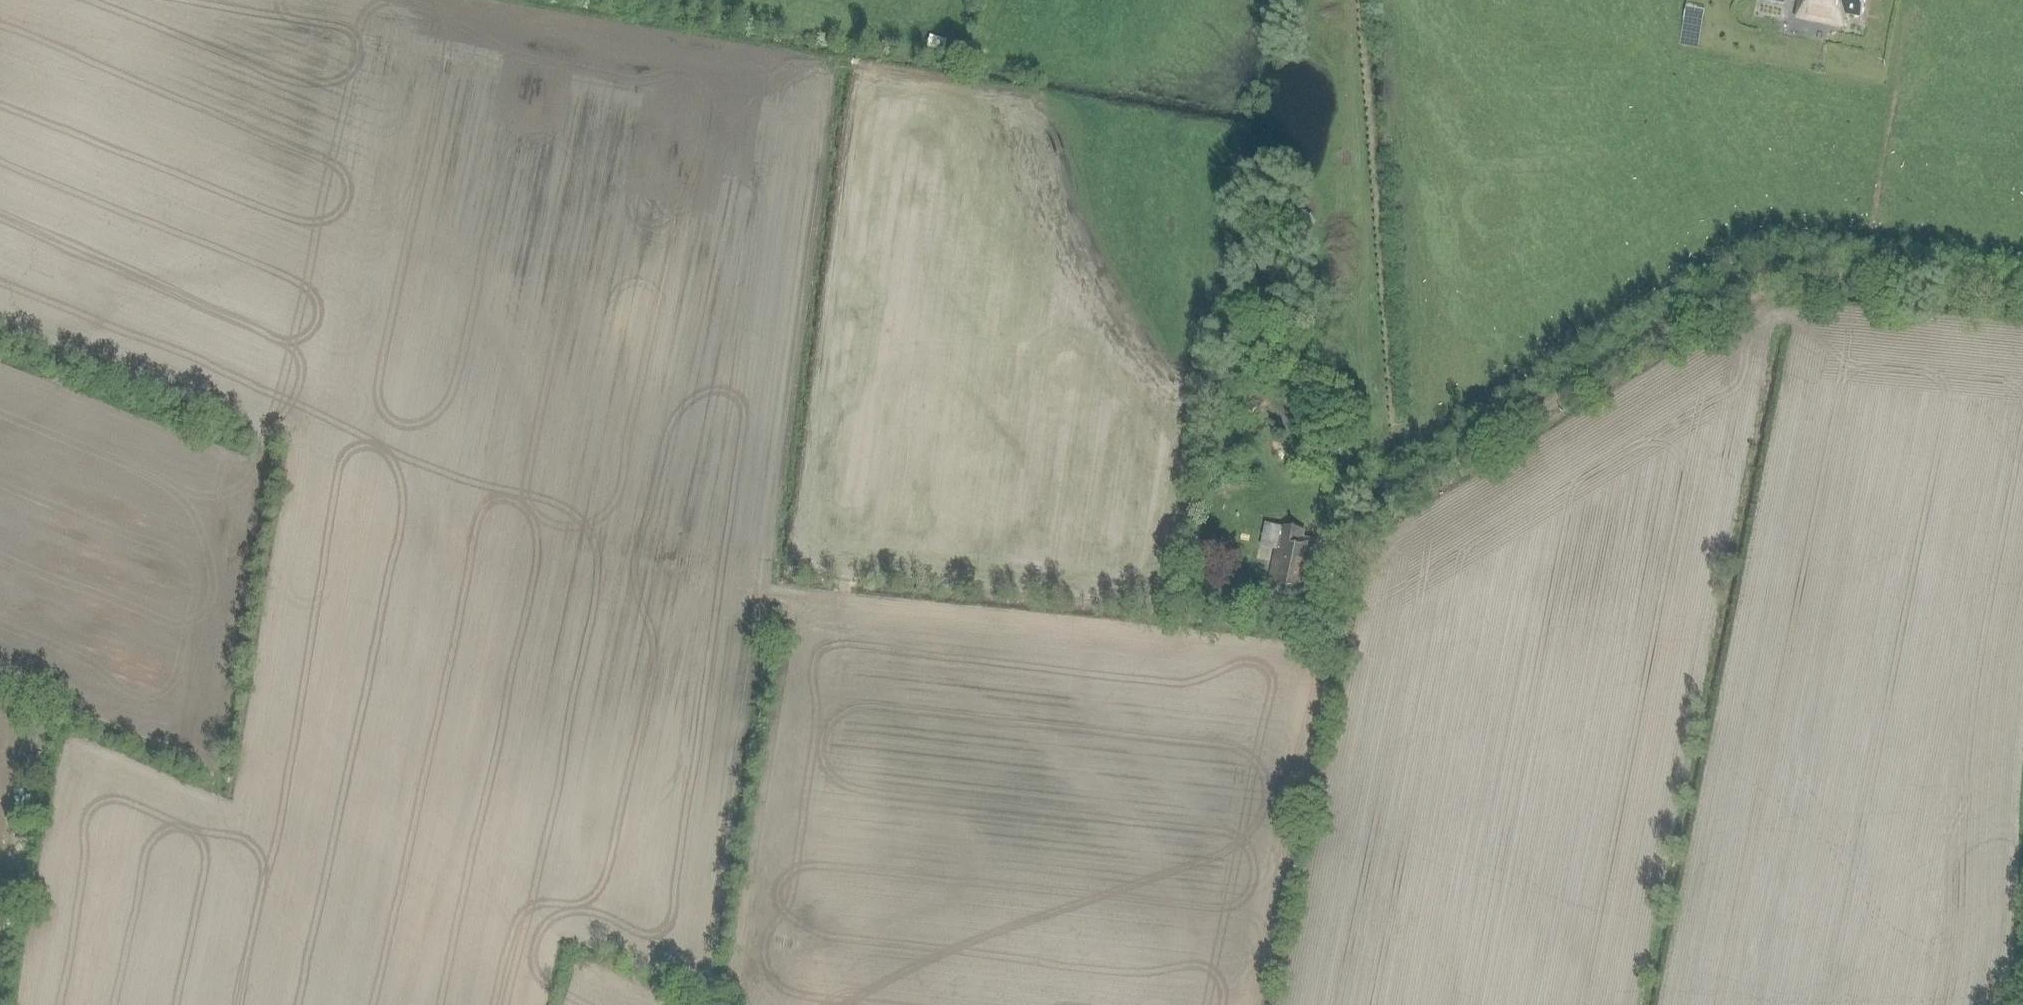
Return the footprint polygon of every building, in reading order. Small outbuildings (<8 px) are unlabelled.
[(1865,0),(1790,0),(1800,2),(1797,18),(1841,26),(1844,14),(1860,18),(1859,20),(1861,21),(1865,0)] [(1292,397),(1277,400),(1285,440),(1300,437),(1292,397)] [(1300,598),(1311,542),(1301,539),(1303,531),(1282,527),(1283,527),(1281,527),(1281,528),(1264,525),(1260,546),(1277,550),(1269,590),(1300,598)]
